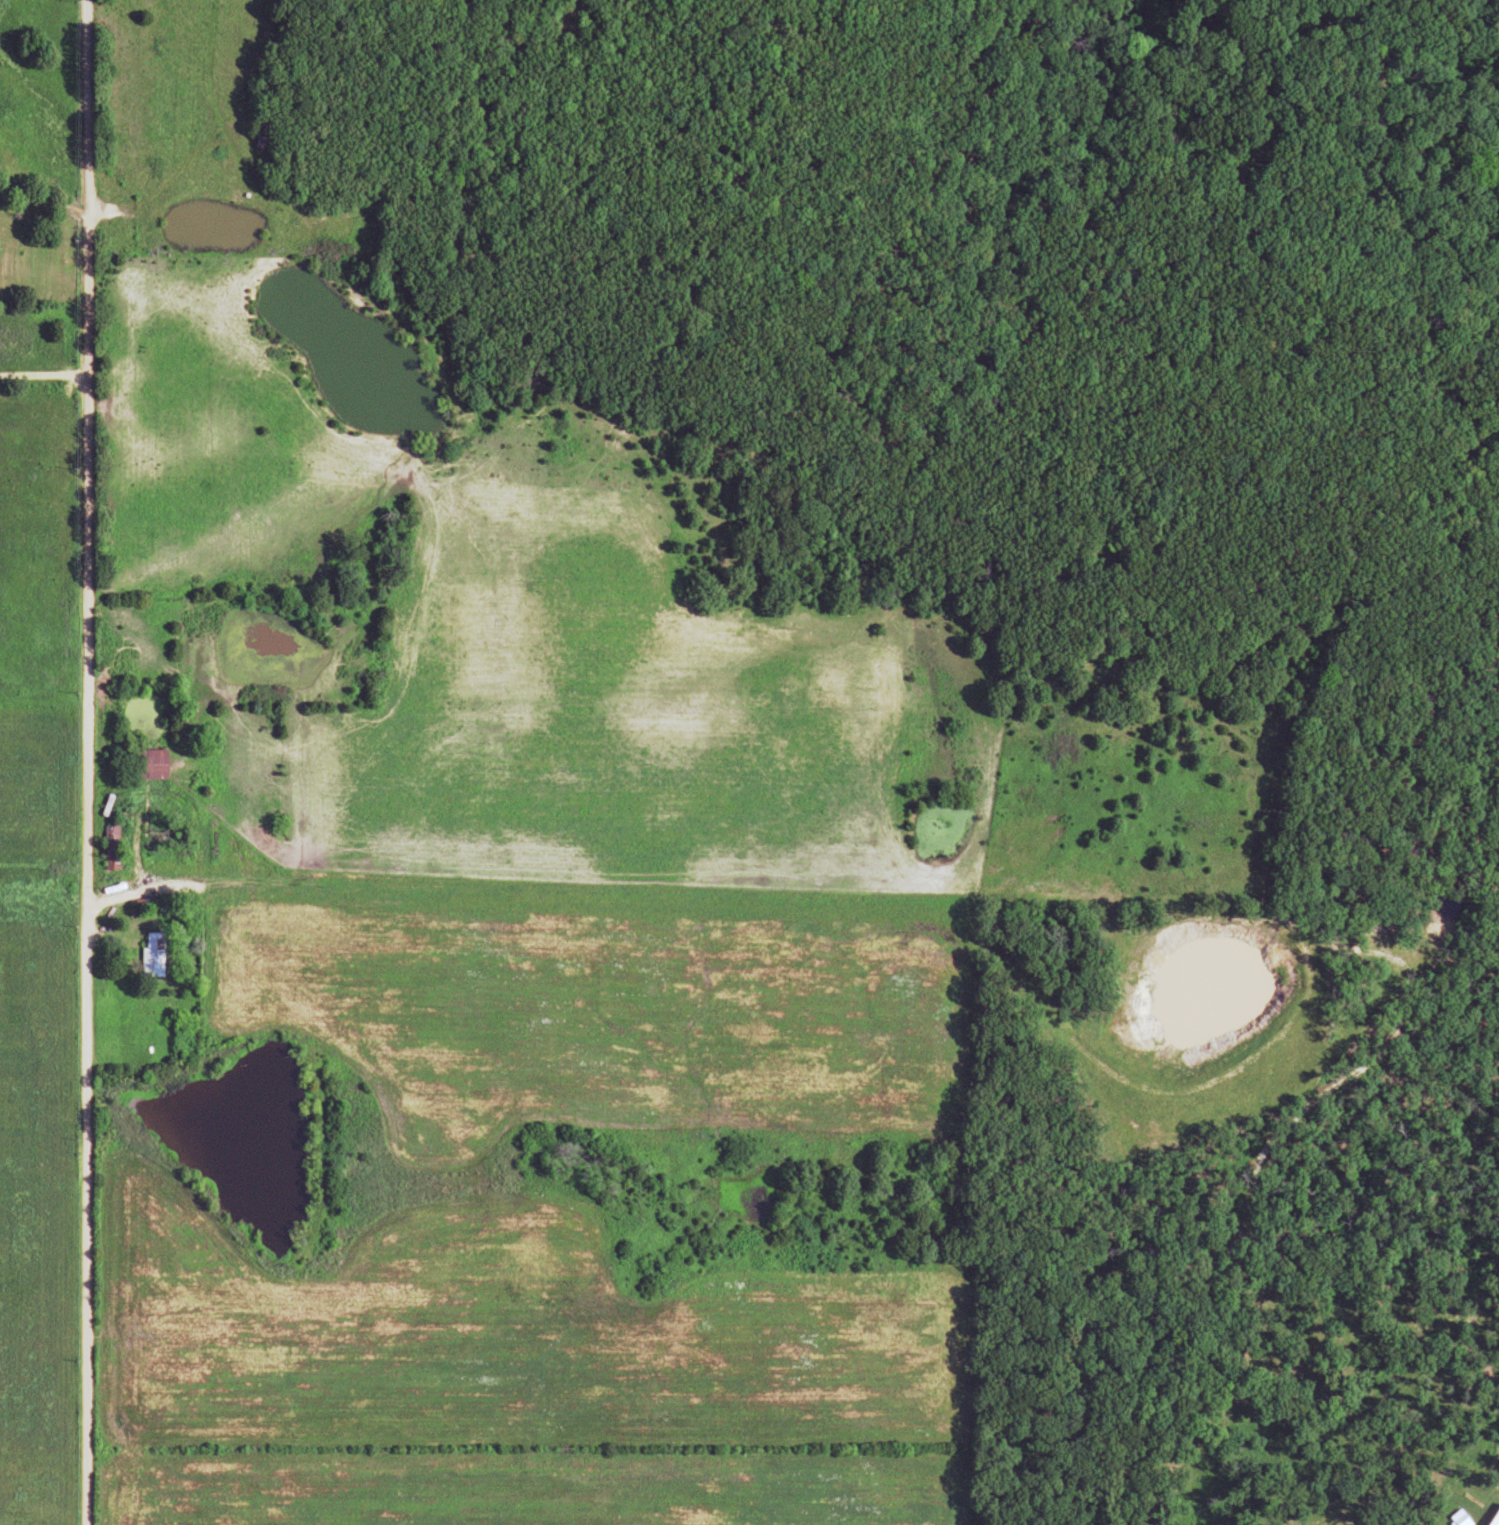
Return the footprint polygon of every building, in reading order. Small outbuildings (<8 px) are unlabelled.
[(124,750),(124,780),(164,780),(164,750),(124,750)] [(117,870),(117,826),(101,826),(101,870),(117,870)] [(140,978),(162,978),(162,933),(140,933),(140,978)]
